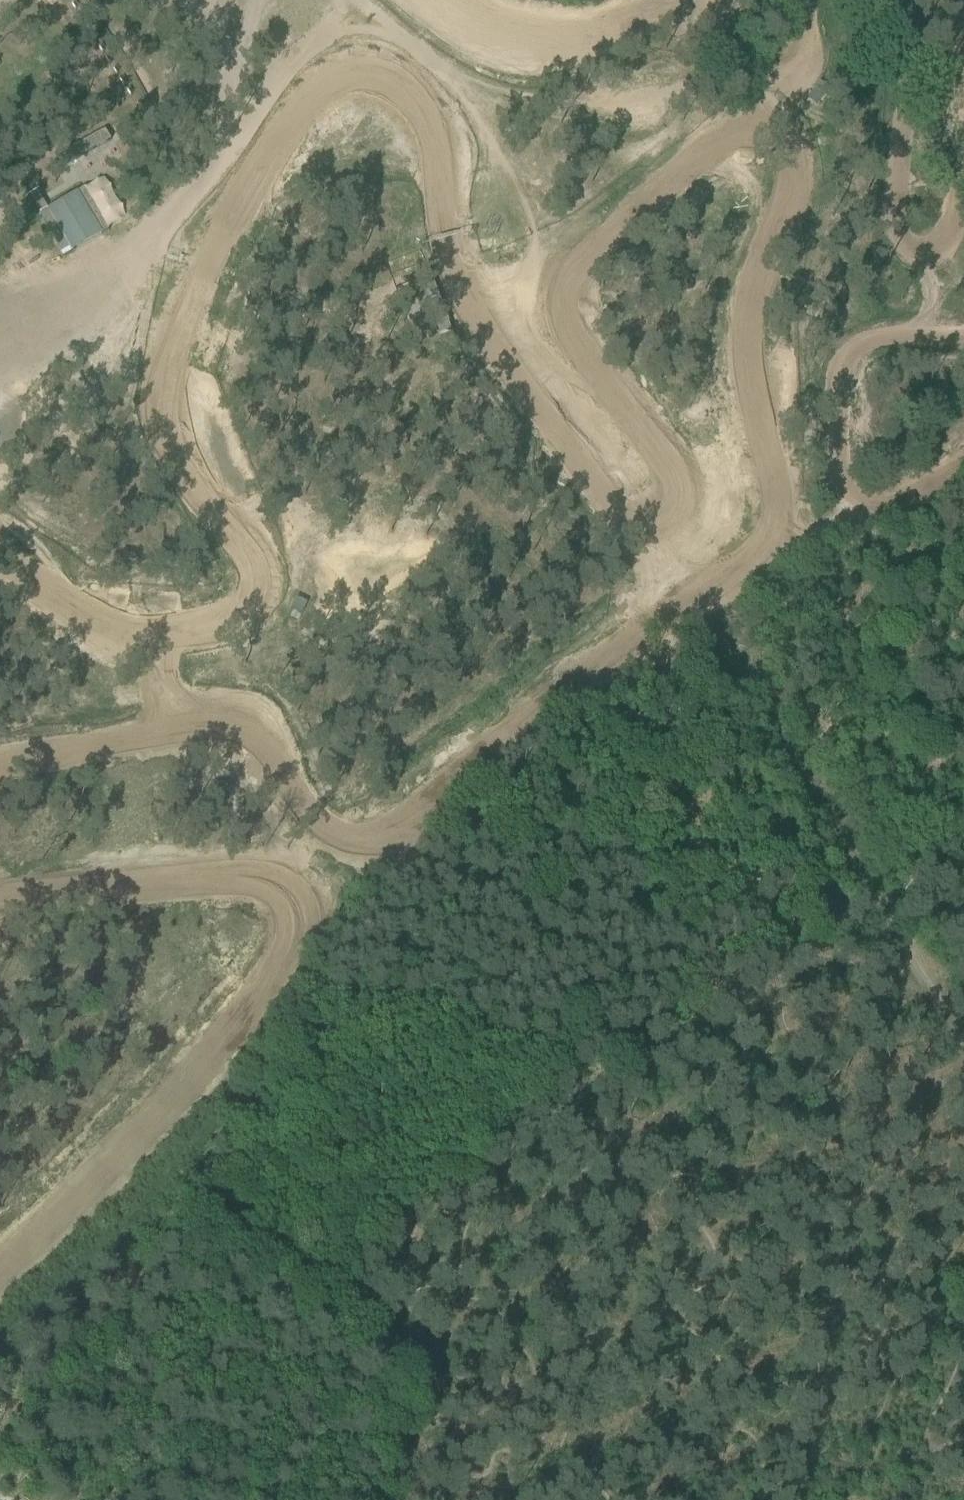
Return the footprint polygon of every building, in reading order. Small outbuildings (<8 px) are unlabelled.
[(82,185),(42,208),(67,251),(107,228),(82,185)]
